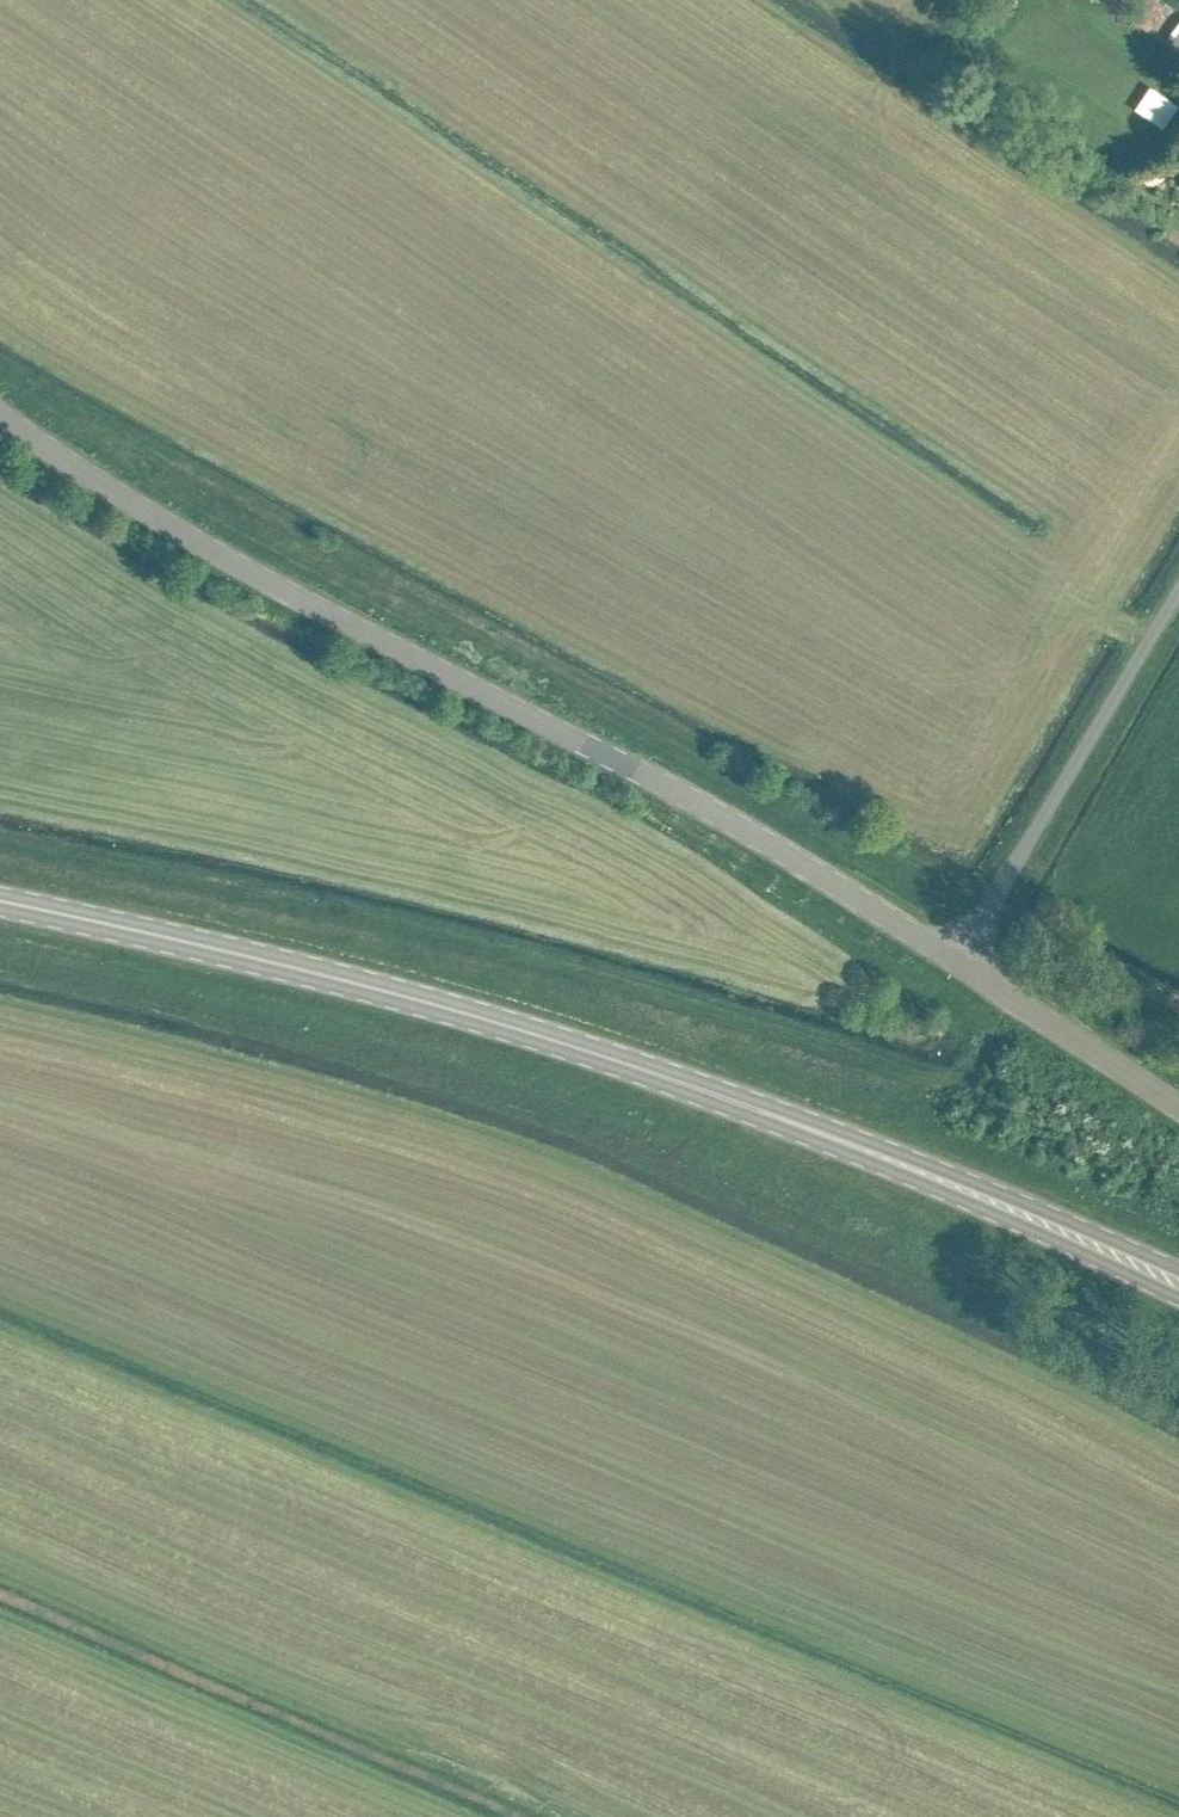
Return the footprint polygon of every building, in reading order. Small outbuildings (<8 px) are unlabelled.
[(1133,0),(1116,0),(1114,2),(1125,10),(1133,0)] [(1160,0),(1140,0),(1128,19),(1178,54),(1178,12),(1160,0)] [(1134,110),(1162,128),(1176,106),(1149,88),(1134,110)]
